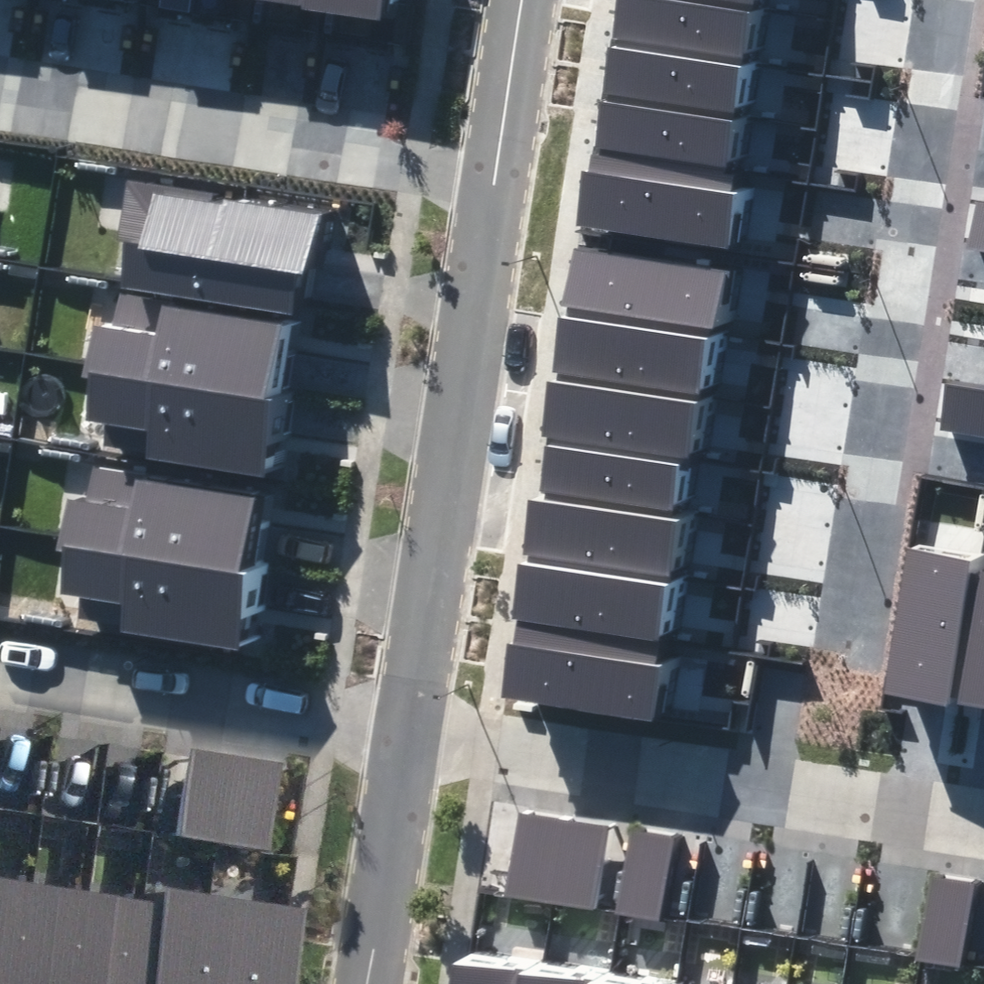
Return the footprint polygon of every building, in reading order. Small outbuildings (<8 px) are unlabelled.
[(382,22),(385,0),(245,0),(382,22)] [(949,708),(970,561),(904,552),(883,699),(949,708)] [(980,572),(961,706),(983,709),(983,573),(980,572)] [(267,752),(177,737),(163,820),(254,835),(267,752)] [(618,811),(527,797),(514,880),(604,895),(618,811)] [(683,824),(641,817),(628,898),(670,905),(683,824)] [(0,856),(0,983),(20,859),(0,856)] [(20,859),(0,983),(63,983),(82,869),(20,859)] [(944,862),(931,943),(972,950),(983,877),(983,869),(944,862)] [(82,869),(63,983),(127,983),(144,879),(82,869)] [(144,879),(127,983),(191,983),(206,888),(144,879)] [(206,888),(191,983),(254,983),(268,898),(206,888)]
